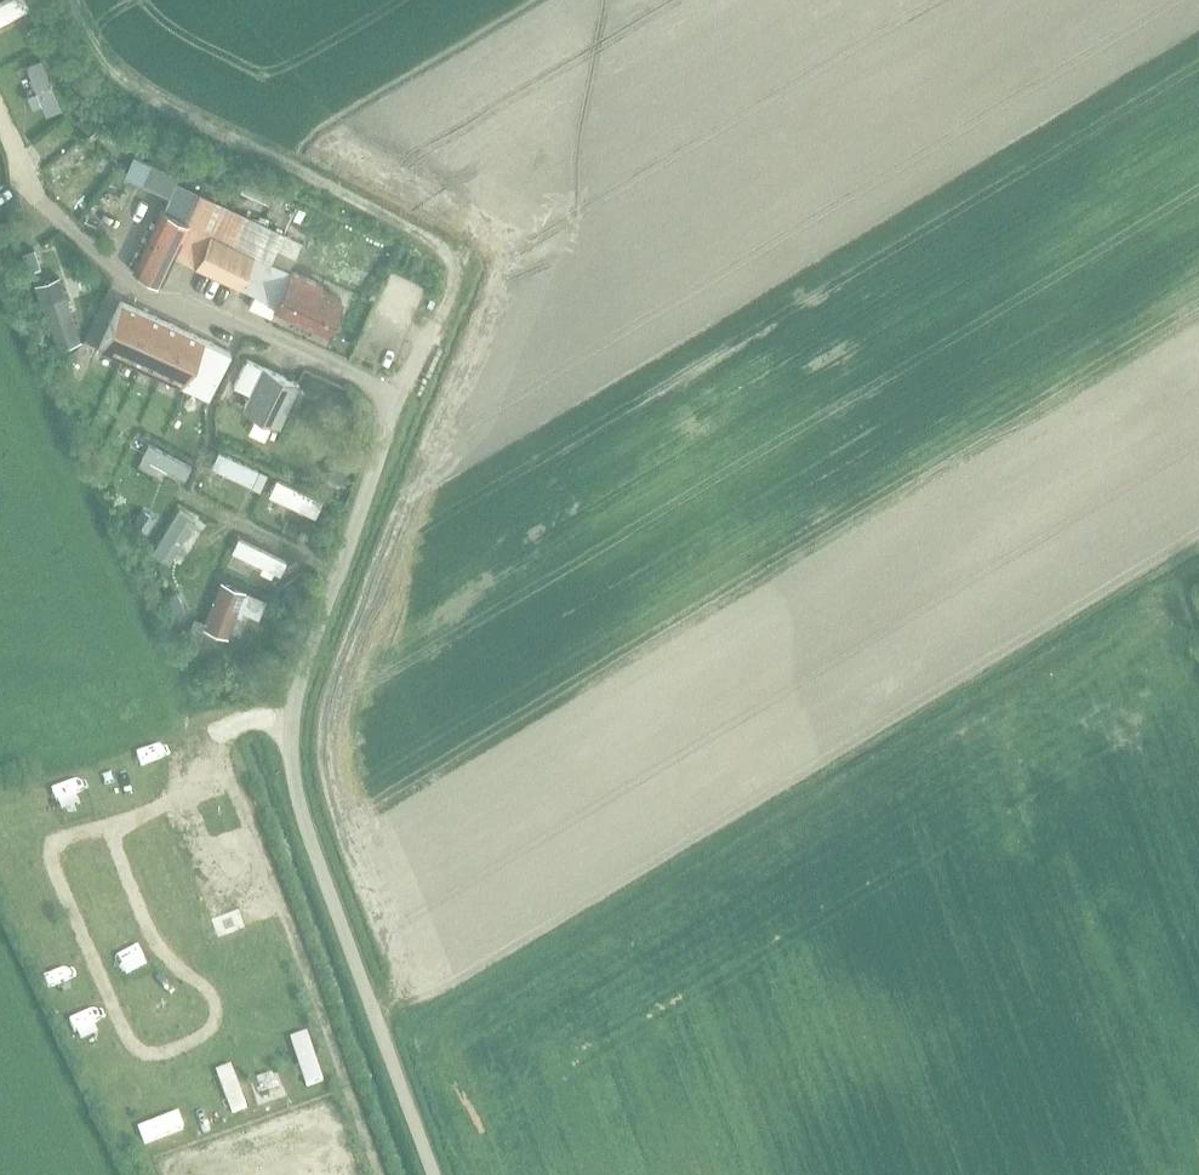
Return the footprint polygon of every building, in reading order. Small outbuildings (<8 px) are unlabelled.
[(0,2),(0,22),(29,7),(26,0),(3,0),(0,2)] [(46,69),(60,63),(51,39),(37,45),(46,69)] [(40,57),(25,63),(45,113),(60,107),(40,57)] [(322,284),(270,260),(282,233),(173,183),(176,177),(148,164),(139,182),(168,196),(134,268),(162,280),(174,254),(254,292),(247,307),(268,317),(273,307),(326,331),(341,299),(319,289),(322,284)] [(59,275),(34,284),(55,347),(80,338),(59,275)] [(99,346),(208,397),(231,349),(122,298),(99,346)] [(291,399),(297,402),(303,390),(296,387),(298,383),(246,358),(234,384),(250,392),(243,407),(279,424),(291,399)] [(190,465),(148,444),(142,456),(184,478),(190,465)] [(219,450),(212,464),(250,482),(257,469),(219,450)] [(322,499),(276,478),(269,492),(315,513),(322,499)] [(194,517),(179,508),(152,552),(167,561),(194,517)] [(239,536),(233,550),(280,571),(286,558),(239,536)] [(222,578),(203,625),(227,635),(237,612),(242,613),(244,608),(258,614),(265,596),(222,578)]
